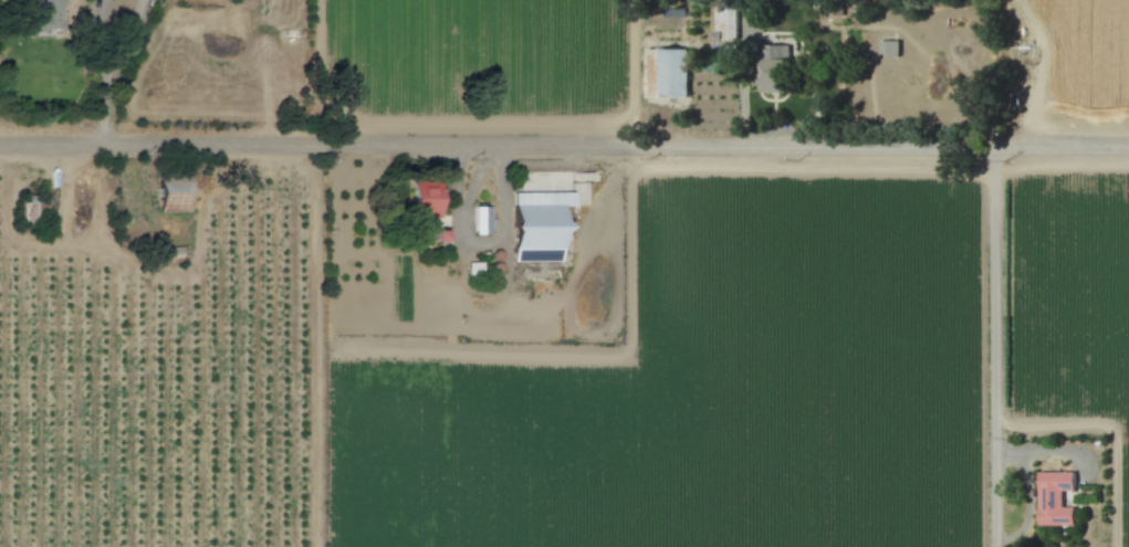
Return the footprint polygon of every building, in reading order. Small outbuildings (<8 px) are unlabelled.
[(32,32),(46,32),(46,26),(62,26),(62,0),(33,0),(32,32)] [(726,40),(738,40),(739,9),(716,9),(716,31),(726,32),(726,40)] [(889,55),(889,42),(880,41),(880,55),(889,55)] [(767,93),(790,92),(788,47),(764,49),(767,93)] [(689,50),(647,49),(646,98),(688,98),(689,50)] [(160,179),(162,213),(191,212),(190,178),(160,179)] [(415,182),(414,218),(442,218),(443,183),(415,182)] [(515,262),(564,262),(565,206),(572,206),(572,201),(565,201),(565,193),(515,193),(515,262)] [(44,197),(26,197),(26,220),(39,220),(39,209),(44,209),(44,197)] [(475,207),(476,235),(494,235),(492,206),(475,207)] [(437,243),(450,243),(449,231),(436,232),(437,243)] [(1040,473),(1041,527),(1077,526),(1077,508),(1064,508),(1064,490),(1077,490),(1077,473),(1040,473)]
